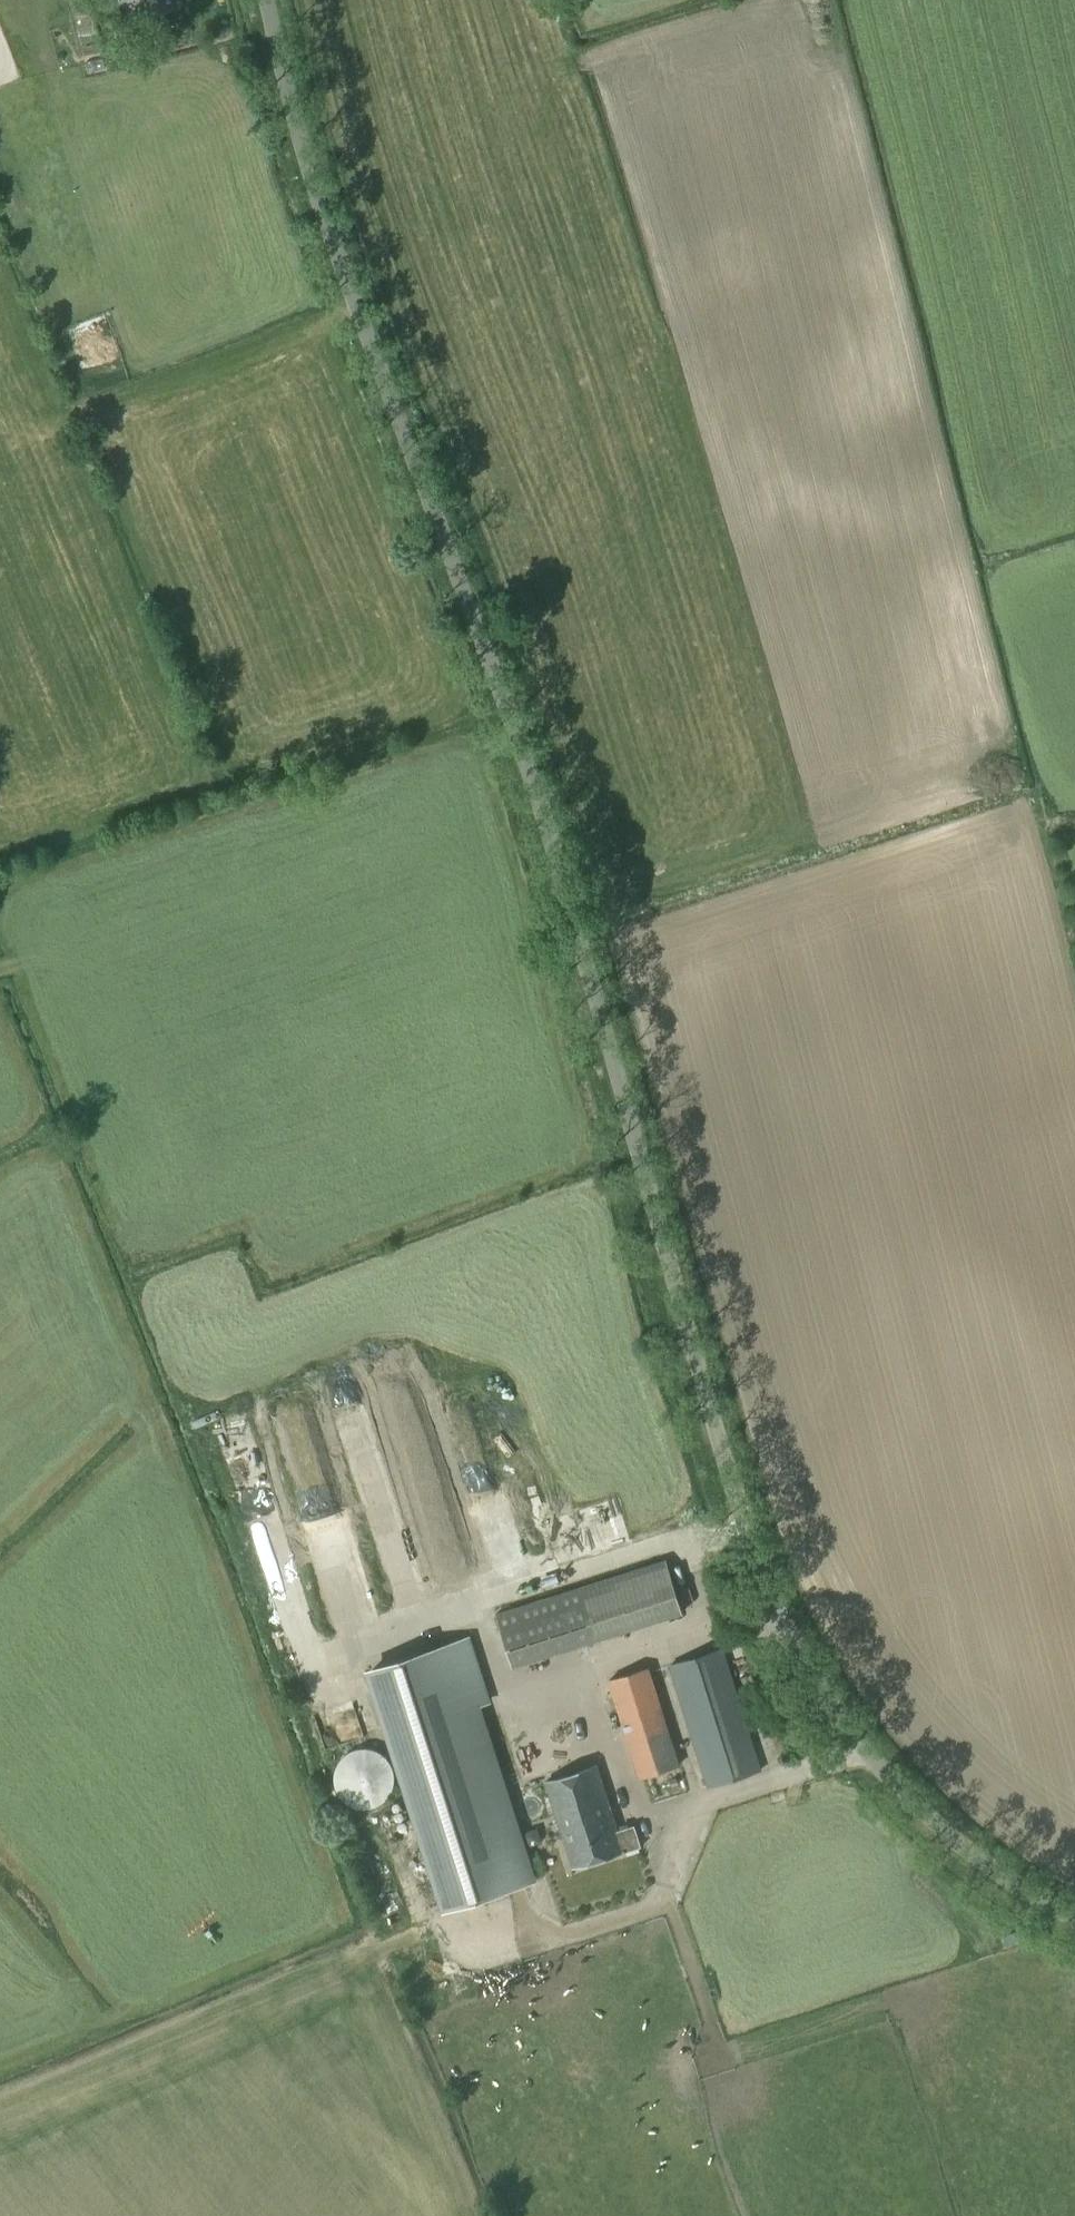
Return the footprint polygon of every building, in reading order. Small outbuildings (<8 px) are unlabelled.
[(140,16),(176,8),(174,0),(137,0),(140,16)] [(496,1615),(512,1667),(597,1640),(581,1588),(496,1615)] [(470,1638),(373,1669),(448,1907),(532,1881),(476,1704),(489,1699),(470,1638)] [(759,1770),(721,1650),(671,1666),(709,1786),(759,1770)] [(639,1777),(678,1766),(648,1669),(609,1681),(639,1777)] [(393,1784),(394,1781),(394,1779),(393,1776),(393,1773),(392,1771),(392,1768),(391,1766),(389,1764),(388,1761),(386,1759),(385,1757),(383,1756),(380,1754),(378,1753),(376,1751),(373,1750),(371,1750),(368,1749),(366,1749),(361,1749),(358,1749),(355,1750),(350,1752),(348,1753),(346,1754),(344,1756),(342,1758),(340,1760),(339,1762),(337,1764),(336,1766),(335,1769),(334,1771),(334,1774),(333,1776),(333,1779),(333,1782),(334,1784),(334,1787),(335,1789),(336,1792),(337,1794),(339,1796),(340,1798),(342,1800),(344,1802),(346,1804),(348,1805),(351,1806),(353,1807),(356,1808),(358,1809),(363,1809),(366,1809),(369,1809),(371,1808),(374,1807),(376,1806),(379,1805),(381,1804),(383,1802),(385,1800),(387,1798),(388,1796),(390,1794),(391,1791),(392,1789),(393,1786),(393,1784)] [(595,1766),(544,1783),(572,1867),(622,1851),(622,1853),(641,1847),(634,1825),(617,1831),(595,1766)]
